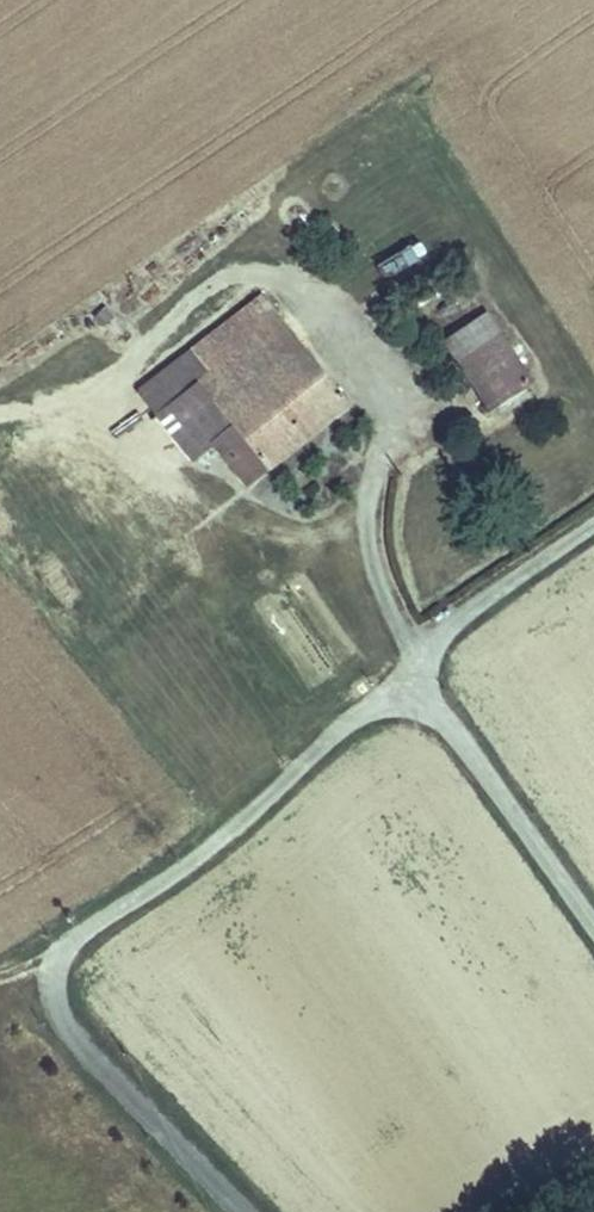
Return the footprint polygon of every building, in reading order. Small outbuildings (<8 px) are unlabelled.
[(258,294),(138,396),(191,458),(210,442),(247,485),(348,400),(258,294)] [(483,315),(444,344),(495,413),(534,383),(483,315)]
